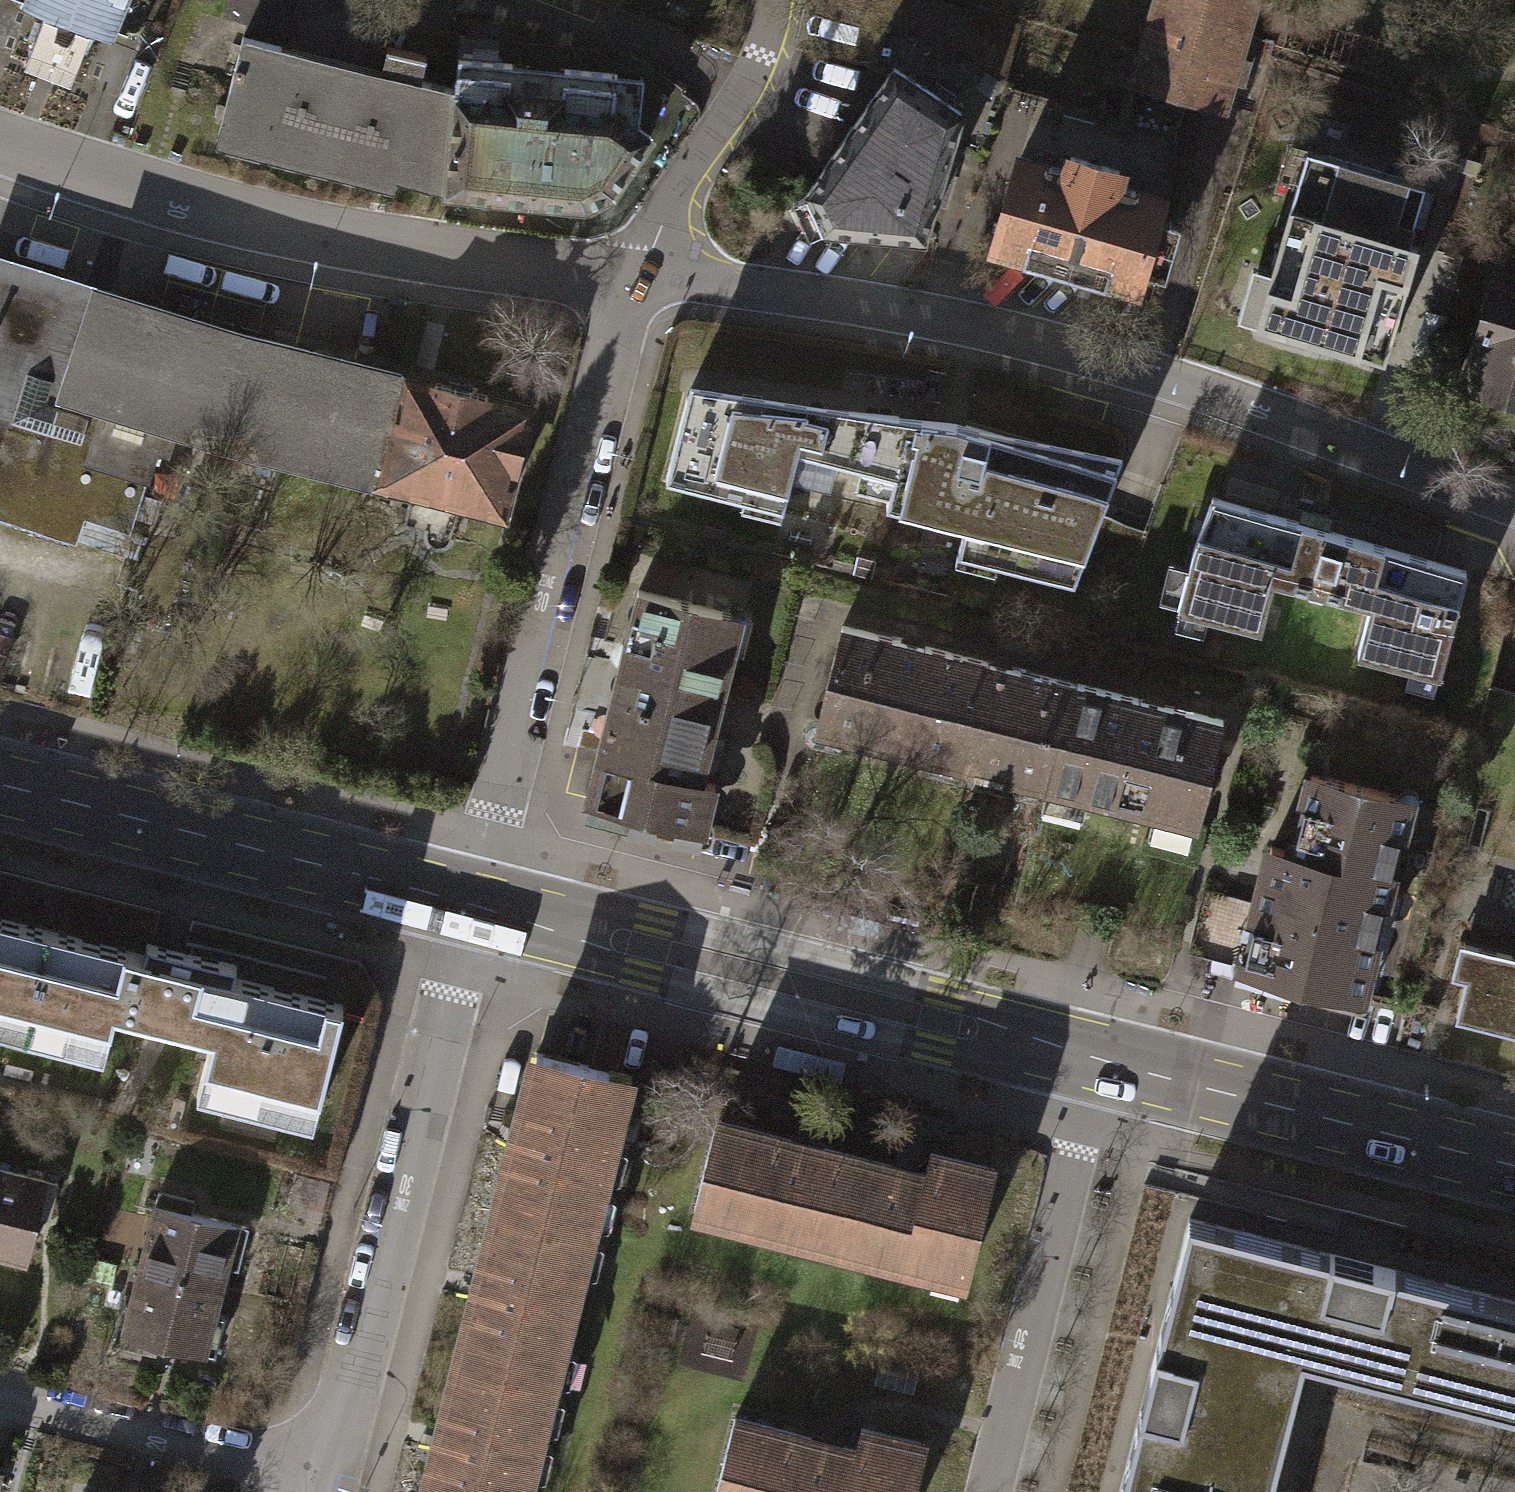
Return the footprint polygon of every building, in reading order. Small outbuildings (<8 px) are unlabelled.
[(18,1),(48,13),(45,21),(36,17),(18,63),(59,78),(77,33),(67,29),(70,21),(102,33),(114,0),(18,0),(18,1)] [(232,17),(293,28),(298,0),(235,0),(232,17)] [(1144,80),(1233,105),(1262,0),(1166,0),(1144,80)] [(273,43),(234,33),(209,140),(389,184),(390,179),(438,189),(575,204),(604,190),(643,135),(607,105),(447,89),(408,79),(404,93),(269,57),(273,43)] [(897,34),(878,34),(873,66),(890,70),(894,65),(961,113),(951,147),(982,157),(1004,84),(951,50),(941,65),(897,34)] [(961,113),(894,65),(890,70),(806,191),(823,229),(924,239),(951,147),(961,113)] [(1138,287),(1169,180),(1121,167),(1125,153),(1057,134),(1053,148),(1011,135),(980,242),(1138,287)] [(1425,175),(1306,141),(1289,199),(1408,233),(1425,175)] [(1408,233),(1289,199),(1271,263),(1249,257),(1234,308),(1385,351),(1418,236),(1408,233)] [(245,334),(0,260),(0,564),(113,598),(166,424),(213,439),(245,334)] [(1488,282),(1458,383),(1514,400),(1514,290),(1488,282)] [(245,334),(213,439),(379,483),(416,492),(406,531),(454,544),(465,503),(507,514),(535,407),(408,374),(245,334)] [(898,412),(674,380),(651,476),(774,507),(788,450),(884,474),(877,505),(956,525),(949,551),(1070,581),(1111,458),(898,412)] [(1185,548),(1170,607),(1252,628),(1265,578),(1363,602),(1350,652),(1432,673),(1458,570),(1204,497),(1185,548)] [(742,615),(629,589),(580,804),(610,811),(705,832),(727,737),(715,734),(742,615)] [(932,762),(958,657),(831,625),(805,730),(932,762)] [(1059,794),(1085,689),(958,657),(932,762),(1059,794)] [(1186,826),(1212,721),(1085,689),(1059,794),(1186,826)] [(1397,795),(1302,773),(1283,853),(1261,848),(1249,902),(1194,889),(1179,954),(1288,978),(1351,993),(1397,795)] [(0,919),(0,1031),(92,1054),(103,1009),(201,1034),(186,1092),(303,1121),(333,1002),(0,919)] [(1464,940),(1455,973),(1469,976),(1458,1018),(1514,1032),(1514,953),(1464,940)] [(529,1051),(509,1133),(470,1286),(433,1434),(418,1491),(512,1491),(618,1074),(575,1063),(529,1051)] [(918,1171),(707,1117),(684,1207),(958,1276),(986,1164),(924,1148),(918,1171)] [(0,1169),(0,1256),(16,1260),(27,1214),(38,1217),(47,1181),(0,1169)] [(237,1226),(147,1203),(114,1333),(204,1356),(237,1226)] [(1109,1491),(1260,1491),(1295,1355),(1514,1411),(1514,1301),(1365,1263),(1180,1216),(1109,1491)] [(735,1417),(717,1491),(918,1491),(929,1445),(864,1429),(859,1449),(835,1443),(735,1417)]
